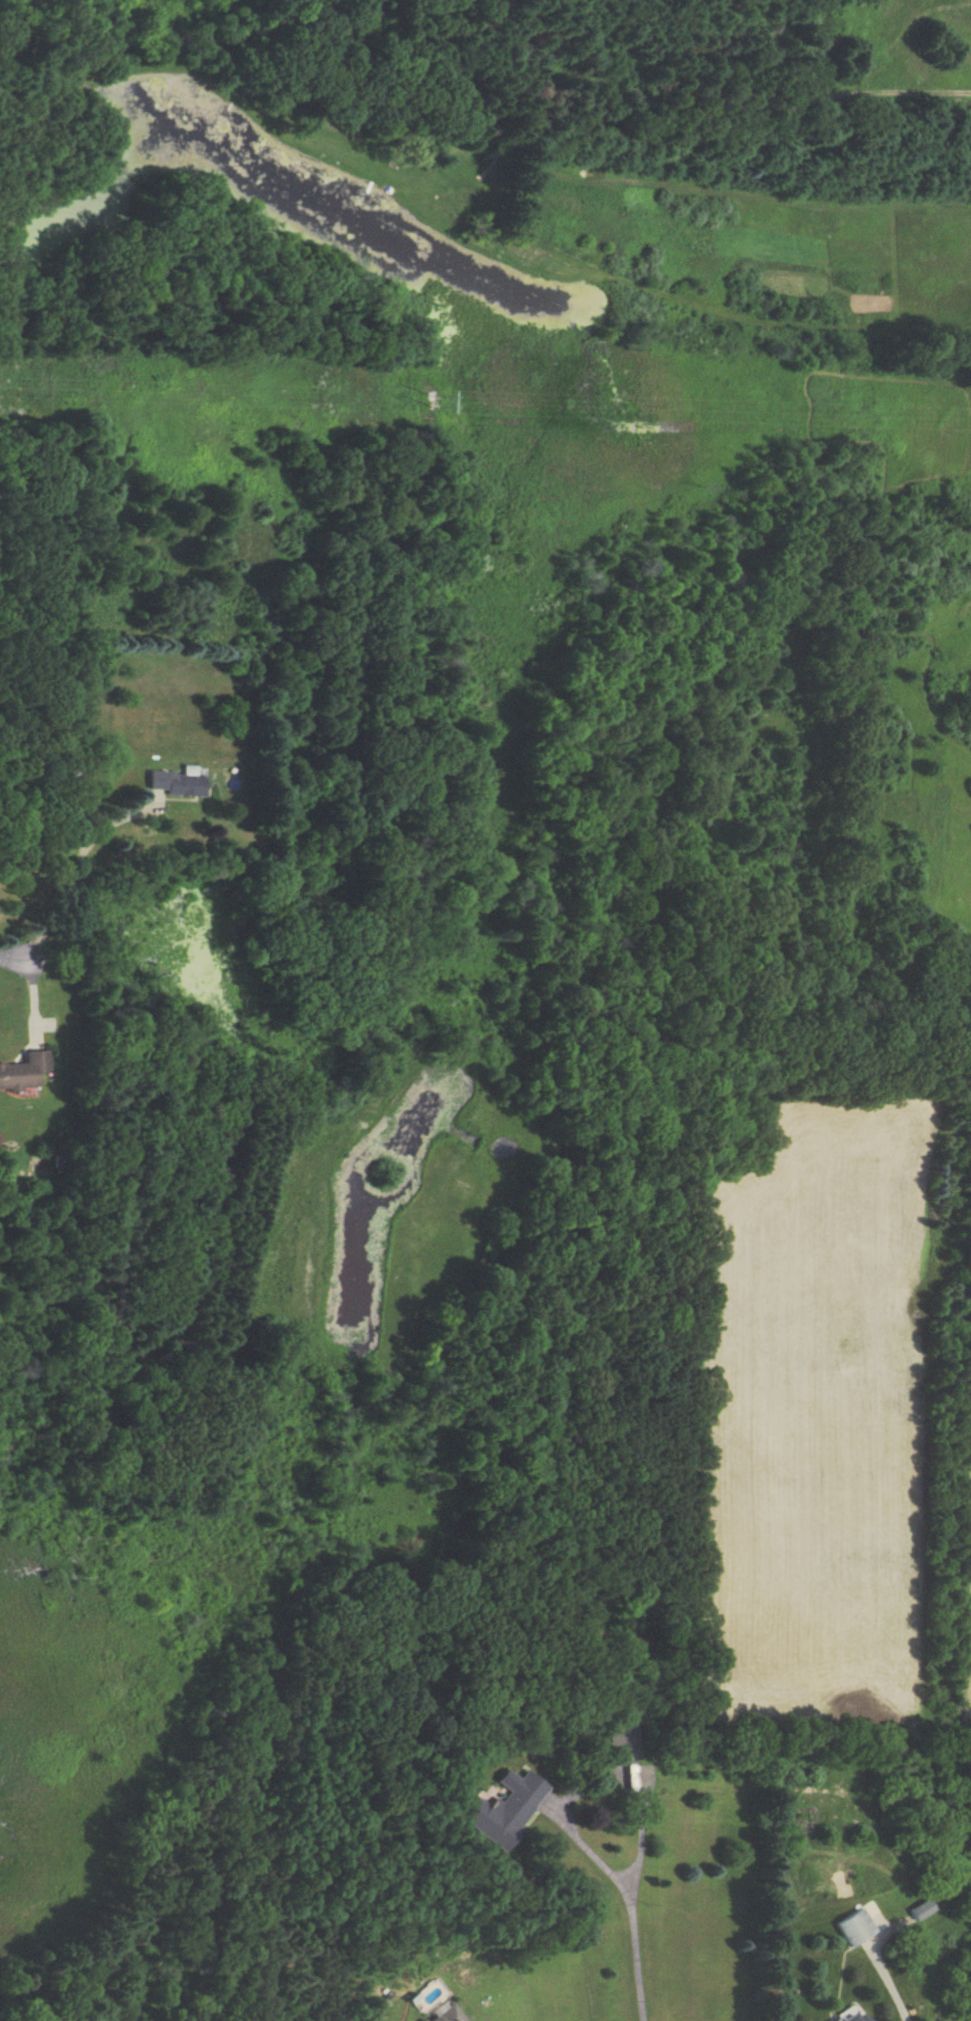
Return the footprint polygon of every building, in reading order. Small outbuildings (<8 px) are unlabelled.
[(151,771),(150,790),(166,791),(166,796),(205,797),(206,767),(184,767),(184,772),(151,771)] [(39,1090),(39,1072),(49,1072),(49,1051),(24,1051),(24,1064),(0,1064),(0,1090),(39,1090)] [(601,1726),(607,1764),(638,1759),(633,1721),(601,1726)] [(538,1787),(515,1772),(510,1780),(494,1770),(485,1783),(499,1792),(491,1803),(483,1798),(479,1805),(457,1792),(441,1816),(497,1851),(538,1787)] [(936,1909),(929,1898),(909,1912),(917,1922),(936,1909)] [(875,1930),(859,1907),(833,1925),(849,1949),(875,1930)] [(447,1998),(426,2014),(427,2015),(420,2020),(465,2020),(447,1998)] [(860,2012),(842,2020),(864,2020),(860,2012)]
